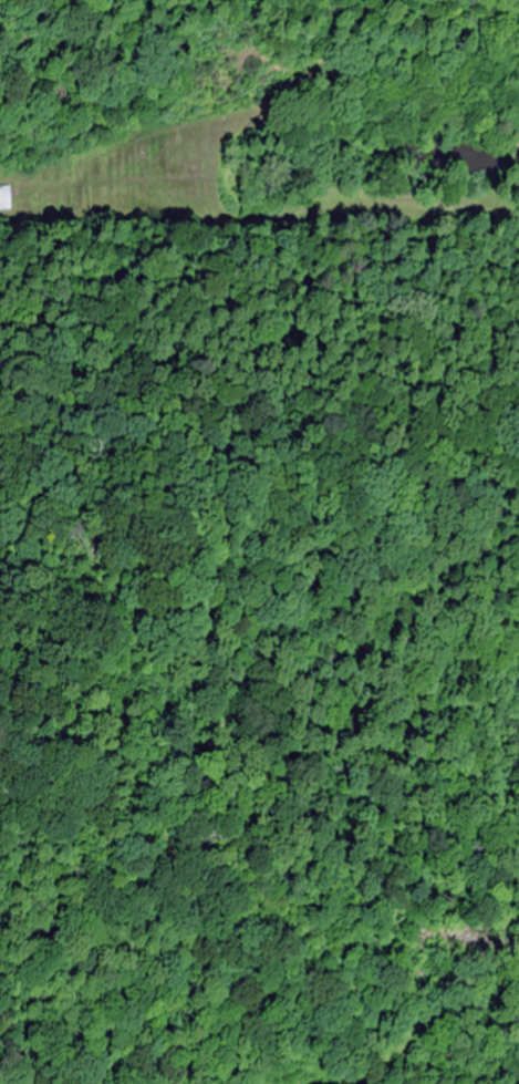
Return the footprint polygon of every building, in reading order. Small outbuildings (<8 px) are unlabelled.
[(6,195),(0,198),(0,212),(2,216),(19,208),(10,188),(4,191),(6,195)]
